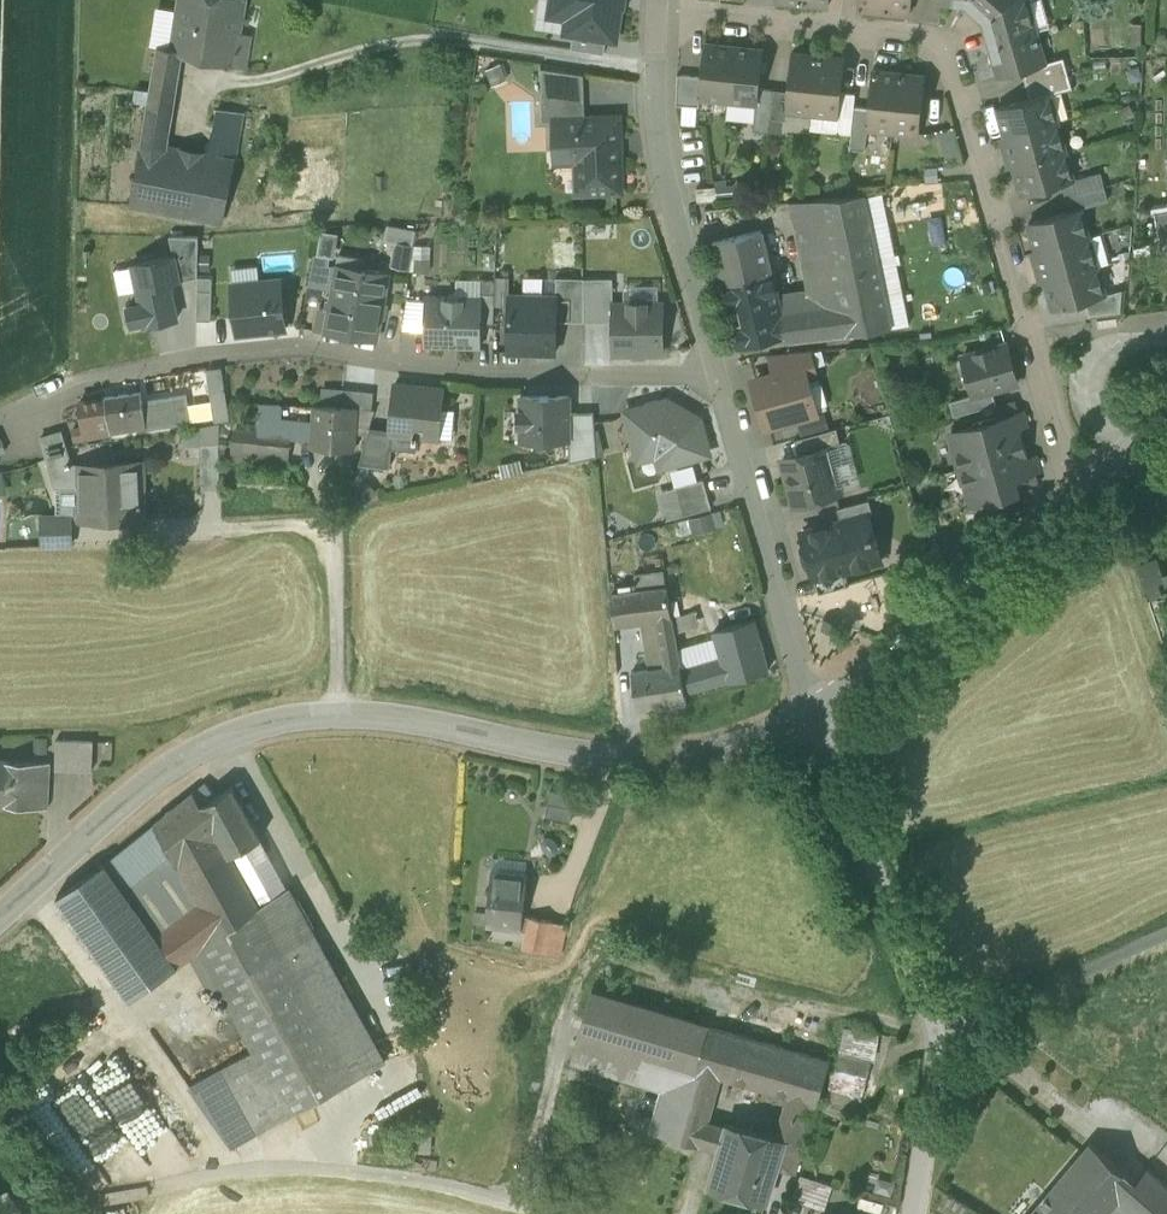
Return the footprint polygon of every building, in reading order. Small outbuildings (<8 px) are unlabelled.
[(235,64),(240,34),(246,0),(180,0),(178,11),(172,49),(181,50),(180,55),(235,64)] [(564,0),(551,0),(548,18),(567,21),(570,1),(564,0)] [(616,40),(622,0),(564,0),(570,1),(567,21),(565,32),(573,34),(607,39),(616,40)] [(884,11),(885,0),(858,0),(857,8),(884,11)] [(884,11),(910,13),(912,0),(885,0),(884,11)] [(983,21),(1010,0),(968,0),(965,4),(983,21)] [(990,44),(1036,31),(1028,0),(1010,0),(983,21),(990,44)] [(1036,31),(1052,26),(1044,0),(1028,0),(1036,31)] [(172,49),(178,11),(156,7),(149,45),(156,46),(172,49)] [(1142,44),(1142,23),(1131,23),(1131,44),(1142,44)] [(1045,62),(1036,31),(990,44),(999,76),(1022,70),(1045,63),(1045,62)] [(251,36),(240,34),(235,64),(246,66),(251,36)] [(571,48),(605,53),(607,39),(573,34),(571,48)] [(701,96),(729,99),(734,45),(705,42),(701,75),(699,96),(701,96)] [(763,48),(734,45),(729,99),(756,102),(758,102),(759,87),(763,48)] [(152,73),(176,77),(180,55),(181,50),(172,49),(156,46),(152,73)] [(788,109),(813,112),(819,54),(792,51),(788,90),(786,109),(788,109)] [(845,57),(819,54),(813,112),(839,115),(841,90),(845,57)] [(1022,70),(1026,84),(1068,72),(1064,57),(1045,62),(1045,63),(1022,70)] [(508,79),(501,63),(485,69),(492,86),(508,79)] [(541,68),(542,121),(554,120),(553,119),(585,118),(584,75),(541,68)] [(868,127),(893,130),(899,72),(873,70),(869,107),(867,127),(868,127)] [(925,75),(899,72),(893,130),(919,133),(925,75)] [(1072,87),(1068,72),(1026,84),(1030,98),(1049,92),(1050,94),(1072,87)] [(176,77),(152,73),(149,90),(174,94),(176,77)] [(698,105),(700,105),(701,96),(699,96),(701,75),(678,73),(677,104),(683,104),(698,105)] [(769,131),(771,117),(774,88),(759,87),(758,102),(756,102),(754,130),(769,131)] [(788,90),(774,88),(771,117),(784,118),(787,119),(788,109),(786,109),(788,90)] [(149,90),(141,144),(165,148),(174,94),(149,90)] [(837,131),(851,133),(854,105),(856,92),(841,90),(839,115),(837,131)] [(997,107),(1005,135),(1057,121),(1050,94),(1049,92),(1030,98),(997,107)] [(698,105),(683,104),(681,124),(696,125),(698,105)] [(869,107),(854,105),(851,133),(850,148),(866,150),(868,127),(867,127),(869,107)] [(813,112),(788,109),(787,119),(784,118),(783,128),(810,131),(810,129),(813,112)] [(216,110),(208,156),(233,160),(240,113),(216,110)] [(839,115),(813,112),(810,129),(837,131),(839,115)] [(577,162),(578,193),(621,192),(619,117),(585,118),(553,119),(554,120),(555,162),(577,162)] [(1010,151),(1014,165),(1066,151),(1057,121),(1005,135),(1010,151)] [(960,155),(953,128),(938,132),(946,159),(960,155)] [(222,223),(233,160),(208,156),(165,148),(141,144),(131,206),(222,223)] [(1009,167),(1014,166),(1014,165),(1010,151),(1005,153),(1009,167)] [(1074,179),(1066,151),(1014,165),(1014,166),(1022,194),(1062,183),(1074,179)] [(1062,183),(1065,197),(1104,186),(1100,171),(1074,179),(1062,183)] [(716,186),(717,194),(738,192),(737,176),(716,178),(716,186)] [(697,187),(698,200),(717,198),(717,194),(716,186),(697,187)] [(1107,200),(1104,186),(1065,197),(1069,211),(1081,207),(1081,208),(1107,200)] [(883,192),(865,196),(892,327),(910,324),(883,192)] [(818,198),(840,302),(846,333),(892,327),(865,196),(864,193),(818,198)] [(840,302),(818,198),(790,200),(811,306),(840,302)] [(1029,222),(1037,250),(1089,236),(1081,208),(1081,207),(1069,211),(1029,222)] [(1155,213),(1160,244),(1166,243),(1166,211),(1155,213)] [(386,240),(396,242),(412,245),(415,231),(388,226),(386,240)] [(713,242),(723,285),(773,274),(762,230),(713,242)] [(321,231),(317,254),(331,256),(333,257),(337,234),(321,231)] [(1101,232),(1089,236),(1097,266),(1110,262),(1101,232)] [(1041,266),(1045,280),(1097,266),(1089,236),(1037,250),(1041,266)] [(175,256),(180,281),(197,277),(198,237),(169,237),(174,256),(175,256)] [(414,245),(412,245),(396,242),(391,267),(409,270),(414,245)] [(431,272),(431,251),(414,251),(414,273),(431,272)] [(325,288),(331,256),(317,254),(315,254),(309,285),(325,288)] [(180,281),(175,256),(174,256),(133,265),(138,290),(141,304),(128,306),(132,324),(150,321),(151,324),(177,319),(170,283),(180,281)] [(230,267),(232,286),(261,283),(259,264),(230,267)] [(138,290),(133,265),(113,269),(119,294),(138,290)] [(338,265),(329,310),(325,332),(325,333),(377,341),(388,273),(338,265)] [(1041,282),(1045,281),(1045,280),(1041,266),(1036,268),(1041,282)] [(1105,294),(1097,266),(1045,280),(1045,281),(1053,309),(1085,300),(1105,294)] [(723,285),(738,346),(786,334),(788,334),(782,310),(778,294),(773,274),(723,285)] [(495,280),(494,306),(509,306),(509,296),(509,276),(495,276),(495,280)] [(211,321),(212,277),(197,277),(197,321),(211,321)] [(523,296),(557,297),(557,278),(523,277),(523,296)] [(557,321),(584,321),(584,278),(557,278),(557,297),(557,321)] [(584,321),(613,322),(613,305),(613,278),(584,278),(584,321)] [(480,300),(481,280),(457,279),(456,300),(480,300)] [(480,323),(494,323),(494,306),(495,280),(481,280),(480,300),(480,323)] [(232,286),(236,333),(286,328),(281,281),(261,283),(232,286)] [(623,285),(623,304),(630,304),(630,302),(645,301),(645,305),(656,305),(656,284),(623,285)] [(1085,300),(1089,314),(1121,310),(1122,289),(1105,294),(1085,300)] [(806,290),(792,292),(785,292),(789,309),(808,306),(806,290)] [(785,292),(778,294),(782,310),(789,309),(785,292)] [(508,352),(557,352),(557,321),(557,297),(523,296),(509,296),(509,306),(508,352)] [(426,343),(427,299),(407,298),(407,343),(426,343)] [(426,343),(479,345),(480,323),(480,300),(456,300),(427,299),(426,343)] [(613,352),(663,351),(663,305),(656,305),(645,305),(645,301),(630,302),(630,304),(623,304),(613,305),(613,322),(613,352)] [(787,340),(846,333),(840,302),(811,306),(808,306),(789,309),(782,310),(788,334),(786,334),(787,340)] [(315,331),(325,332),(329,310),(320,308),(315,331)] [(963,356),(974,394),(974,395),(992,389),(1018,382),(1007,344),(963,356)] [(797,353),(801,368),(802,368),(805,378),(817,375),(810,351),(800,352),(798,353),(797,353)] [(772,360),(776,375),(801,368),(797,353),(772,360)] [(213,419),(213,423),(228,422),(222,368),(207,370),(211,402),(213,419)] [(805,381),(805,378),(802,368),(801,368),(776,375),(756,381),(768,424),(814,411),(805,381)] [(805,381),(814,411),(828,407),(820,377),(805,381)] [(391,434),(392,434),(419,436),(439,438),(441,409),(442,389),(396,384),(391,430),(391,434)] [(320,388),(319,406),(358,408),(373,409),(373,390),(320,388)] [(950,401),(954,415),(996,403),(992,389),(974,395),(974,394),(950,401)] [(140,392),(105,397),(83,401),(89,437),(111,434),(146,428),(142,402),(140,392)] [(142,402),(146,428),(153,427),(151,414),(171,411),(173,424),(191,421),(189,404),(187,395),(142,402)] [(521,439),(569,439),(569,413),(569,396),(521,396),(521,410),(519,410),(519,425),(521,425),(521,439)] [(994,404),(998,418),(1016,413),(1024,411),(1020,397),(994,404)] [(626,411),(640,459),(658,454),(666,459),(667,464),(708,452),(699,418),(668,400),(659,402),(655,400),(645,403),(644,406),(626,411)] [(211,402),(189,404),(191,421),(213,419),(211,402)] [(260,404),(260,421),(278,421),(281,421),(281,419),(282,404),(260,404)] [(311,447),(355,449),(356,437),(358,408),(319,406),(314,405),(313,420),(312,441),(311,447)] [(373,409),(358,408),(356,437),(368,437),(370,428),(376,409),(373,409)] [(455,410),(441,409),(439,438),(453,439),(455,410)] [(151,414),(153,427),(173,424),(171,411),(151,414)] [(1029,426),(1024,411),(1016,413),(1020,426),(1021,429),(1029,426)] [(569,439),(569,462),(597,456),(593,412),(569,413),(569,439)] [(1016,413),(998,418),(1001,431),(1020,426),(1016,413)] [(1021,429),(1020,426),(1001,431),(998,418),(951,431),(972,504),(1000,496),(998,489),(1016,484),(1014,477),(1010,464),(1029,458),(1028,456),(1021,429)] [(313,420),(281,419),(281,421),(278,421),(277,432),(290,433),(290,441),(312,441),(313,420)] [(260,421),(259,432),(277,432),(278,421),(260,421)] [(201,428),(202,445),(218,445),(218,427),(201,428)] [(795,439),(799,454),(827,446),(828,448),(841,444),(837,427),(795,439)] [(41,433),(57,488),(78,486),(77,467),(69,468),(57,428),(41,433)] [(359,465),(390,468),(392,449),(390,449),(392,434),(391,434),(391,430),(370,428),(368,437),(359,465)] [(243,462),(258,463),(259,452),(259,432),(245,431),(244,447),(243,462)] [(259,432),(259,452),(289,455),(290,441),(290,433),(277,432),(259,432)] [(417,452),(419,436),(392,434),(390,449),(392,449),(417,452)] [(841,444),(828,448),(838,486),(861,480),(851,441),(841,444)] [(220,492),(218,445),(202,445),(203,492),(220,492)] [(783,458),(795,504),(840,491),(838,486),(828,448),(827,446),(799,454),(783,458)] [(232,462),(243,462),(244,447),(233,447),(232,462)] [(289,464),(289,455),(259,452),(258,463),(289,464)] [(1029,458),(1033,472),(1041,469),(1036,453),(1028,456),(1029,458)] [(520,458),(498,463),(501,477),(524,472),(520,458)] [(1033,472),(1029,458),(1010,464),(1014,477),(1033,472)] [(78,486),(80,522),(146,518),(143,463),(77,467),(78,486)] [(669,518),(711,506),(704,478),(661,490),(669,518)] [(352,491),(363,505),(377,493),(367,480),(352,491)] [(80,522),(78,486),(57,488),(59,516),(72,516),(72,522),(80,522)] [(838,507),(841,521),(869,513),(869,515),(874,514),(869,498),(838,507)] [(711,511),(690,517),(695,535),(716,529),(711,511)] [(811,562),(815,578),(846,569),(881,560),(869,515),(869,513),(841,521),(803,531),(807,546),(802,547),(806,563),(811,562)] [(41,517),(42,546),(72,545),(72,522),(72,516),(59,516),(41,517)] [(1157,559),(1136,566),(1144,589),(1165,582),(1157,559)] [(667,586),(665,569),(634,573),(637,590),(667,586)] [(815,578),(819,592),(850,583),(846,569),(815,578)] [(637,590),(635,591),(612,594),(614,626),(638,623),(645,622),(658,620),(673,618),(667,586),(637,590)] [(701,609),(673,618),(675,633),(706,625),(701,609)] [(673,618),(658,620),(666,667),(680,664),(675,633),(673,618)] [(822,627),(835,631),(837,622),(825,618),(822,627)] [(653,669),(666,667),(658,620),(645,622),(653,669)] [(715,632),(723,658),(729,681),(769,669),(754,620),(715,632)] [(685,693),(729,681),(723,658),(681,670),(685,693)] [(687,702),(685,693),(681,670),(680,664),(666,667),(653,669),(632,672),(637,711),(687,702)] [(17,759),(47,760),(47,738),(18,738),(17,759)] [(55,769),(93,771),(94,742),(56,741),(55,769)] [(48,809),(51,763),(0,762),(0,806),(48,809)] [(194,792),(202,805),(217,797),(205,783),(194,792)] [(202,805),(230,856),(261,839),(260,837),(234,790),(233,788),(217,797),(202,805)] [(545,818),(571,823),(576,796),(551,791),(545,818)] [(194,792),(155,823),(171,852),(199,903),(184,915),(207,946),(259,910),(230,856),(202,805),(194,792)] [(104,863),(124,890),(171,852),(155,823),(104,863)] [(290,889),(261,839),(230,856),(259,910),(290,889)] [(192,957),(193,956),(170,925),(156,935),(124,890),(104,863),(57,897),(130,1001),(192,957)] [(488,928),(521,931),(526,876),(493,873),(489,915),(488,926),(488,928)] [(259,910),(285,953),(316,936),(290,889),(259,910)] [(257,1133),(354,1079),(285,953),(259,910),(207,946),(193,956),(192,957),(208,985),(221,990),(254,1051),(222,1069),(257,1132),(257,1133)] [(474,925),(488,926),(489,915),(475,914),(474,925)] [(184,915),(170,925),(193,956),(207,946),(184,915)] [(567,928),(552,925),(531,920),(523,951),(545,955),(560,958),(567,928)] [(316,936),(285,953),(354,1079),(386,1061),(316,936)] [(663,1091),(688,1098),(709,1025),(594,991),(572,1064),(663,1091)] [(707,1121),(720,1076),(733,1033),(709,1025),(688,1098),(689,1098),(677,1140),(700,1147),(707,1121)] [(837,1062),(871,1071),(880,1032),(846,1026),(837,1062)] [(720,1076),(791,1097),(816,1104),(817,1105),(830,1061),(733,1033),(720,1076)] [(871,1071),(837,1062),(825,1111),(859,1119),(871,1071)] [(257,1132),(222,1069),(189,1087),(231,1146),(257,1132)] [(688,1098),(663,1091),(651,1132),(677,1140),(689,1098),(688,1098)] [(796,1173),(816,1104),(791,1097),(779,1139),(786,1141),(778,1168),(796,1173)] [(726,1127),(707,1121),(700,1147),(719,1152),(726,1127)] [(709,1186),(768,1203),(778,1168),(786,1141),(779,1139),(727,1124),(726,1127),(719,1152),(709,1186)] [(405,1151),(424,1154),(427,1139),(407,1136),(405,1151)] [(1074,1213),(1108,1213),(1116,1205),(1136,1182),(1091,1143),(1048,1193),(1074,1213)] [(1116,1205),(1127,1213),(1166,1213),(1166,1186),(1147,1168),(1136,1182),(1116,1205)] [(834,1183),(800,1175),(790,1201),(824,1210),(834,1183)] [(152,1213),(216,1213),(214,1193),(151,1201),(152,1213)] [(1048,1193),(1031,1213),(1074,1213),(1048,1193)] [(1116,1205),(1108,1213),(1127,1213),(1116,1205)]
